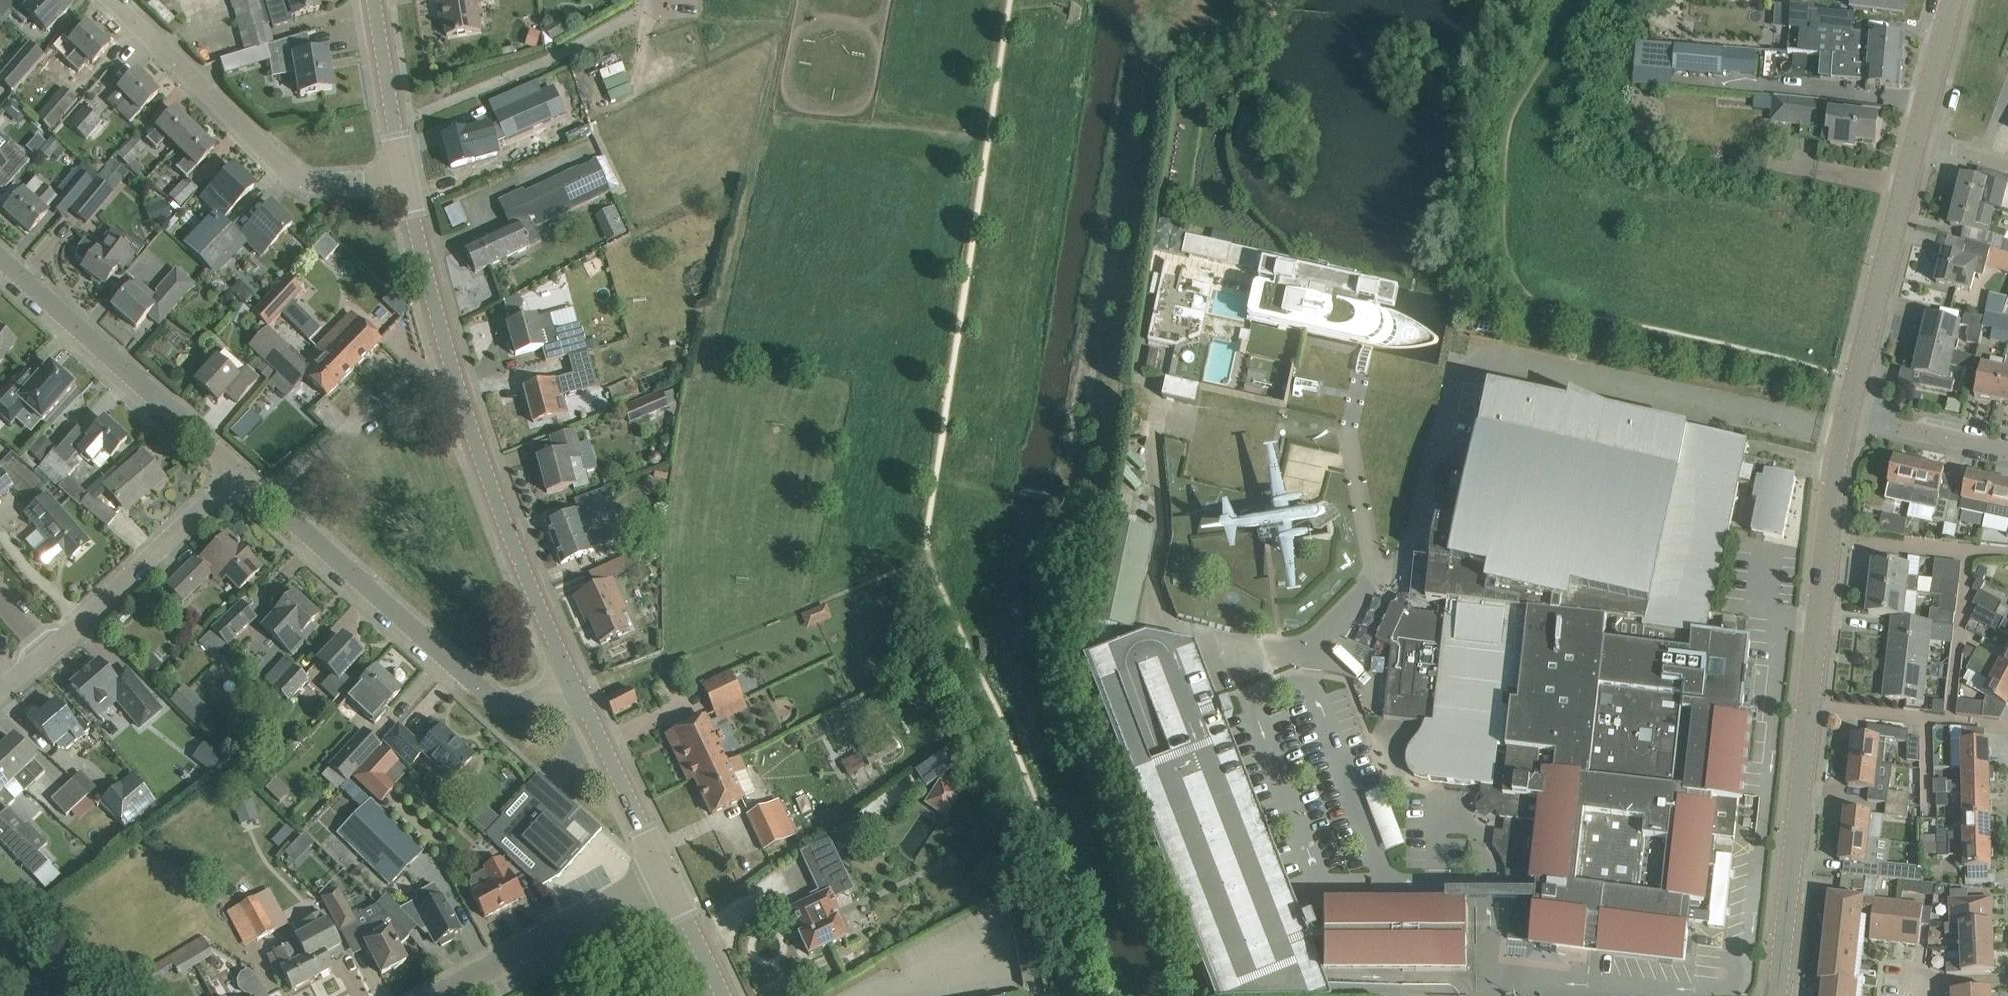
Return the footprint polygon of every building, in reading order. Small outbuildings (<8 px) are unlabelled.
[(20,0),(2,0),(11,9),(20,0)] [(11,9),(25,23),(32,17),(46,32),(70,8),(62,0),(20,0),(11,9)] [(241,31),(271,23),(273,29),(293,23),(288,8),(290,7),(293,17),(319,9),(317,0),(232,0),(241,31)] [(480,31),(476,4),(492,1),(492,0),(437,0),(438,12),(442,11),(446,37),(480,31)] [(1852,9),(1903,16),(1906,0),(1854,0),(1852,9)] [(1071,2),(1067,2),(1066,11),(1065,23),(1069,24),(1079,18),(1080,8),(1071,2)] [(1789,38),(1788,53),(1821,56),(1902,63),(1904,37),(1853,32),(1855,15),(1814,11),(1814,7),(1792,5),(1792,9),(1790,29),(1790,31),(1800,32),(1799,39),(1789,38)] [(565,34),(558,21),(544,29),(551,42),(565,34)] [(77,73),(90,60),(93,63),(109,46),(87,25),(71,42),(79,50),(67,62),(77,73)] [(541,34),(530,30),(525,45),(536,48),(541,34)] [(302,35),(283,41),(274,44),(267,46),(269,62),(271,75),(296,71),(300,95),(332,90),(326,51),(305,55),(302,35)] [(29,44),(0,77),(0,82),(13,93),(44,57),(29,44)] [(1740,49),(1690,45),(1688,72),(1738,76),(1740,49)] [(501,50),(502,56),(516,52),(515,46),(501,50)] [(1794,55),(1793,68),(1806,69),(1807,56),(1794,55)] [(234,56),(220,60),(224,75),(239,71),(234,56)] [(1821,56),(1819,79),(1868,83),(1868,86),(1900,88),(1902,63),(1821,56)] [(136,72),(122,87),(111,98),(108,101),(117,109),(130,122),(158,94),(136,72)] [(498,123),(443,139),(444,142),(446,151),(451,168),(497,156),(494,144),(505,139),(506,141),(565,114),(553,87),(494,114),(498,123)] [(76,100),(63,88),(37,118),(50,130),(76,100)] [(1832,101),(1819,100),(1773,96),(1770,122),(1817,127),(1817,125),(1828,126),(1827,131),(1832,131),(1830,144),(1854,146),(1855,140),(1875,142),(1878,115),(1846,111),(1846,113),(1831,111),(1832,101)] [(2,113),(21,120),(26,106),(7,99),(2,113)] [(68,125),(69,126),(76,132),(86,140),(87,142),(103,122),(84,106),(68,125)] [(168,137),(178,147),(194,129),(175,110),(147,139),(156,149),(168,137)] [(194,129),(178,147),(188,157),(176,168),(186,178),(214,149),(194,129)] [(147,148),(135,137),(117,155),(128,167),(147,148)] [(52,138),(39,152),(49,160),(53,156),(58,161),(67,151),(61,146),(52,138)] [(30,162),(9,143),(0,153),(0,186),(4,190),(30,162)] [(525,193),(523,190),(497,202),(510,227),(464,249),(475,273),(504,259),(504,258),(529,246),(530,248),(541,243),(534,228),(612,193),(596,160),(525,193)] [(59,199),(51,208),(62,218),(98,176),(97,174),(83,162),(77,169),(81,173),(63,194),(59,199)] [(233,167),(219,182),(203,198),(223,218),(253,187),(233,167)] [(1982,209),(1982,208),(1985,196),(2001,200),(2004,188),(1963,177),(1957,202),(1982,209)] [(180,208),(198,189),(186,178),(168,197),(180,208)] [(112,192),(100,180),(72,212),(87,225),(114,194),(112,192)] [(23,190),(21,192),(14,185),(0,201),(0,202),(7,208),(5,210),(30,232),(48,212),(43,208),(56,194),(46,185),(33,199),(23,190)] [(167,201),(151,207),(156,220),(172,214),(167,201)] [(452,227),(468,221),(461,202),(445,208),(452,227)] [(1982,208),(1982,209),(1957,202),(1951,226),(1987,235),(1984,247),(2007,253),(2007,243),(2003,242),(2005,233),(1989,229),(1994,211),(1982,208)] [(272,205),(258,219),(241,236),(261,255),(292,225),(272,205)] [(598,215),(609,242),(629,233),(618,206),(598,215)] [(241,242),(217,218),(187,249),(211,272),(241,242)] [(1214,231),(1212,242),(1228,246),(1231,235),(1214,231)] [(96,250),(84,240),(76,251),(77,257),(86,264),(82,269),(105,285),(118,268),(121,271),(134,254),(108,234),(96,250)] [(1212,242),(1188,237),(1184,254),(1255,270),(1259,253),(1228,246),(1212,242)] [(1990,252),(1966,246),(1963,259),(1944,254),(1937,283),(1970,291),(1975,275),(1984,277),(1990,252)] [(154,296),(136,280),(112,307),(136,328),(148,315),(159,325),(195,285),(195,284),(208,270),(191,255),(177,269),(176,268),(155,291),(157,293),(154,296)] [(1166,261),(1149,341),(1177,347),(1202,336),(1207,312),(1212,288),(1213,286),(1194,282),(1193,289),(1180,287),(1184,267),(1168,264),(1169,261),(1166,261)] [(1250,344),(1238,396),(1239,397),(1356,423),(1372,349),(1387,352),(1399,353),(1412,353),(1423,351),(1432,349),(1437,348),(1438,347),(1439,345),(1440,344),(1440,342),(1434,336),(1428,332),(1417,325),(1407,320),(1396,315),(1378,311),(1378,308),(1396,312),(1401,293),(1354,283),(1356,273),(1330,267),(1328,277),(1265,263),(1261,282),(1277,286),(1276,292),(1273,291),(1273,289),(1262,287),(1259,287),(1257,290),(1247,331),(1242,330),(1239,342),(1245,343),(1250,344)] [(287,276),(253,312),(269,327),(303,291),(287,276)] [(519,296),(504,300),(508,312),(523,307),(519,296)] [(339,352),(355,368),(381,341),(353,311),(325,337),(315,348),(330,362),(339,352)] [(1967,343),(1979,345),(1985,318),(1966,313),(1962,326),(1970,328),(1967,343)] [(1986,313),(1983,327),(1993,329),(1990,340),(2007,344),(2007,318),(1986,313)] [(536,318),(507,325),(511,341),(509,342),(508,344),(510,354),(513,355),(515,354),(515,356),(542,349),(546,362),(568,356),(588,351),(586,343),(581,323),(561,329),(554,328),(551,315),(536,319),(536,318)] [(1928,317),(1922,345),(1953,352),(1959,325),(1928,317)] [(330,362),(315,348),(304,360),(290,347),(289,348),(268,328),(250,346),(272,367),(280,358),(295,372),(298,369),(326,397),(355,368),(339,352),(330,362)] [(0,331),(0,362),(16,343),(0,331)] [(1213,336),(1202,388),(1238,396),(1250,344),(1245,343),(1239,342),(1213,336)] [(597,340),(586,343),(588,351),(599,348),(597,340)] [(1976,358),(1953,352),(1922,345),(1915,373),(1924,375),(1921,386),(1952,392),(1954,381),(1946,379),(1949,367),(1972,372),(1976,358)] [(1160,351),(1151,349),(1146,375),(1155,376),(1160,351)] [(217,359),(195,383),(217,402),(225,393),(236,403),(257,379),(225,350),(217,359)] [(588,351),(568,356),(578,392),(598,387),(588,351)] [(1997,401),(2007,404),(2007,358),(2006,357),(2003,370),(2004,370),(1997,401)] [(49,365),(37,379),(24,368),(0,394),(0,416),(11,426),(27,408),(42,421),(74,385),(71,383),(73,381),(73,377),(65,371),(62,371),(60,373),(50,364),(49,365)] [(2004,370),(2003,370),(1982,365),(1975,396),(1997,401),(2004,370)] [(557,379),(524,388),(533,423),(567,414),(557,379)] [(608,388),(613,402),(636,392),(631,379),(608,388)] [(1168,380),(1164,398),(1198,406),(1202,388),(1168,380)] [(1378,640),(1377,642),(1392,649),(1385,718),(1427,722),(1423,732),(1410,750),(1409,753),(1408,756),(1408,760),(1408,764),(1409,767),(1411,771),(1413,774),(1416,776),(1419,778),(1422,779),(1483,786),(1482,795),(1501,818),(1506,819),(1504,832),(1496,831),(1494,847),(1502,857),(1506,869),(1508,883),(1514,883),(1508,939),(1524,940),(1531,941),(1531,943),(1531,947),(1559,950),(1586,953),(1586,949),(1590,949),(1591,949),(1598,950),(1597,954),(1685,964),(1685,960),(1689,930),(1683,929),(1684,921),(1685,911),(1685,910),(1686,902),(1701,904),(1706,865),(1709,837),(1716,838),(1718,838),(1735,840),(1739,802),(1748,719),(1743,719),(1745,699),(1752,641),(1707,636),(1712,612),(1713,609),(1734,509),(1739,484),(1757,488),(1760,461),(1745,457),(1748,443),(1491,388),(1460,529),(1439,524),(1435,539),(1434,538),(1429,567),(1424,600),(1448,603),(1447,616),(1417,613),(1400,596),(1399,597),(1406,604),(1399,611),(1395,609),(1380,641),(1378,640)] [(623,407),(630,424),(668,408),(668,406),(676,402),(672,392),(663,396),(661,391),(623,407)] [(250,410),(235,426),(247,437),(262,421),(250,410)] [(127,440),(104,419),(88,437),(91,440),(80,452),(92,462),(102,451),(111,458),(127,440)] [(574,433),(551,439),(555,454),(538,459),(547,493),(573,486),(574,490),(589,486),(585,472),(597,468),(589,442),(577,445),(574,433)] [(41,436),(31,452),(42,459),(52,443),(41,436)] [(1278,438),(1272,437),(1276,506),(1239,516),(1234,494),(1227,495),(1226,517),(1208,521),(1207,525),(1228,525),(1235,542),(1241,542),(1241,523),(1280,524),(1294,584),(1300,584),(1297,518),(1327,509),(1329,506),(1328,503),(1326,501),(1296,504),(1278,438)] [(37,468),(59,488),(68,477),(80,464),(59,445),(39,467),(37,468)] [(143,453),(127,467),(105,485),(123,507),(137,495),(136,493),(146,485),(150,490),(164,478),(143,453)] [(1886,499),(1911,505),(1920,464),(1894,459),(1886,499)] [(1759,501),(1752,533),(1783,539),(1796,479),(1767,473),(1769,464),(1775,466),(1776,464),(1760,461),(1757,488),(1754,500),(1759,501)] [(1945,470),(1920,464),(1911,505),(1936,509),(1934,521),(1945,523),(1950,502),(1938,499),(1945,470)] [(0,472),(0,496),(12,486),(0,472)] [(1986,516),(1993,480),(1968,475),(1967,480),(1955,477),(1950,502),(1945,523),(1958,526),(1961,511),(1986,516)] [(59,488),(80,506),(89,494),(68,477),(59,488)] [(1993,480),(1986,516),(2007,521),(2007,484),(1993,480)] [(107,526),(116,516),(89,494),(80,506),(107,526)] [(40,528),(25,541),(48,567),(58,559),(65,552),(70,558),(88,542),(47,495),(27,513),(40,528)] [(578,511),(564,517),(545,524),(561,565),(593,552),(588,538),(619,526),(611,504),(580,515),(578,511)] [(1908,520),(1902,518),(1882,514),(1879,531),(1904,536),(1908,520)] [(1153,532),(1106,522),(1085,620),(1132,630),(1153,532)] [(241,588),(246,583),(260,570),(253,561),(239,546),(240,546),(237,543),(236,544),(227,534),(199,561),(196,557),(167,586),(184,604),(219,567),(241,588)] [(610,563),(616,577),(638,567),(632,553),(610,563)] [(1872,588),(1904,592),(1918,594),(1919,578),(1906,577),(1907,567),(1875,563),(1872,588)] [(1981,567),(1976,576),(1983,580),(1988,570),(1981,567)] [(595,586),(574,596),(586,622),(589,620),(600,644),(629,631),(621,614),(628,610),(613,578),(606,581),(595,586)] [(1973,589),(1979,593),(1985,582),(1978,579),(1973,589)] [(1959,584),(1943,582),(1941,596),(1957,597),(1959,584)] [(1895,620),(1901,620),(1904,592),(1872,588),(1869,613),(1895,616),(1895,620)] [(294,592),(280,607),(275,612),(276,613),(263,627),(292,653),(315,628),(315,627),(313,630),(309,626),(319,615),(294,592)] [(1957,597),(1941,596),(1940,611),(1931,610),(1930,624),(1954,627),(1954,625),(1953,625),(1955,612),(1957,597)] [(242,601),(211,629),(227,646),(247,627),(248,628),(258,618),(242,601)] [(1995,615),(2006,621),(2007,618),(2007,607),(2002,603),(1995,615)] [(828,604),(802,614),(808,629),(834,619),(828,604)] [(2006,621),(1977,607),(1972,618),(2000,633),(2001,631),(2007,635),(2007,622),(2006,621)] [(1930,624),(1901,620),(1895,620),(1886,697),(1921,701),(1930,624)] [(1954,627),(1930,624),(1928,641),(1952,644),(1954,627)] [(342,636),(328,651),(319,661),(333,674),(322,686),(336,699),(352,682),(344,675),(362,655),(342,636)] [(979,638),(975,639),(978,660),(982,659),(990,651),(989,642),(979,638)] [(1963,655),(2007,678),(2007,651),(2002,662),(1988,655),(1989,654),(1978,648),(1977,651),(1967,646),(1963,655)] [(1963,655),(1962,655),(1961,668),(1991,684),(1985,695),(2007,707),(2007,705),(2007,678),(1963,655)] [(161,710),(138,683),(126,694),(99,661),(71,685),(95,713),(114,697),(140,728),(161,710)] [(294,666),(274,688),(289,702),(309,680),(294,666)] [(357,686),(347,697),(376,724),(385,713),(383,711),(401,691),(376,668),(358,687),(357,686)] [(742,700),(728,671),(700,684),(714,713),(742,700)] [(186,687),(172,701),(199,729),(213,715),(186,687)] [(630,689),(606,700),(613,714),(637,703),(630,689)] [(53,700),(37,714),(38,716),(33,720),(32,719),(30,720),(42,735),(43,734),(54,747),(56,745),(58,748),(67,750),(89,730),(79,718),(73,723),(53,700)] [(1958,700),(1957,715),(1983,718),(1985,703),(1958,700)] [(1933,712),(1944,713),(1946,702),(1934,701),(1933,712)] [(727,764),(726,763),(705,717),(673,732),(679,745),(673,748),(689,782),(695,779),(727,764)] [(399,725),(387,739),(413,763),(423,753),(452,781),(456,776),(466,765),(467,766),(470,764),(468,762),(473,758),(441,728),(422,747),(399,725)] [(1852,761),(1884,765),(1886,740),(1907,743),(1907,761),(1920,762),(1920,739),(1908,737),(1909,730),(1869,725),(1867,737),(1855,736),(1852,761)] [(364,729),(329,766),(348,784),(353,779),(383,747),(364,729)] [(283,747),(292,755),(305,741),(296,733),(283,747)] [(898,750),(888,733),(860,749),(869,766),(898,750)] [(0,750),(0,764),(16,781),(26,772),(36,782),(46,773),(13,738),(0,750)] [(212,773),(225,756),(205,742),(193,759),(212,773)] [(1963,768),(1989,767),(1988,742),(1963,742),(1963,768)] [(383,747),(353,779),(381,804),(396,786),(395,786),(408,772),(398,764),(399,763),(383,747)] [(939,754),(915,771),(927,787),(950,770),(939,754)] [(740,757),(726,763),(727,764),(695,779),(712,815),(743,799),(742,797),(755,791),(745,771),(746,771),(740,757)] [(1884,765),(1852,761),(1849,787),(1884,791),(1887,766),(1884,765)] [(5,811),(15,802),(5,792),(16,781),(0,764),(0,805),(5,811)] [(1288,881),(1246,764),(1229,770),(1270,887),(1288,881)] [(1964,782),(1948,782),(1948,794),(1964,793),(1989,793),(1989,767),(1963,768),(1964,782)] [(539,774),(538,774),(502,814),(503,816),(486,834),(541,887),(559,876),(601,830),(539,774)] [(103,800),(99,803),(97,805),(98,806),(100,804),(124,827),(155,801),(133,775),(120,785),(119,784),(102,799),(103,800)] [(73,780),(51,800),(66,816),(71,812),(88,796),(73,780)] [(961,794),(940,780),(934,789),(955,803),(961,794)] [(1936,780),(1936,794),(1948,794),(1948,782),(1948,780),(1936,780)] [(1388,851),(1408,845),(1388,787),(1369,794),(1388,851)] [(1920,794),(1914,794),(1888,791),(1887,803),(1921,807),(1921,794),(1920,794)] [(1964,793),(1965,818),(1990,817),(1989,793),(1964,793)] [(1936,794),(1937,808),(1949,807),(1948,794),(1936,794)] [(361,810),(338,834),(390,885),(423,851),(371,800),(370,801),(362,810),(361,810)] [(795,834),(778,800),(748,814),(765,848),(795,834)] [(1921,807),(1887,803),(1885,816),(1921,820),(1921,807)] [(1846,811),(1843,836),(1868,839),(1871,814),(1846,811)] [(1921,837),(1922,843),(1990,842),(1990,817),(1965,818),(1965,833),(1949,834),(1949,830),(1937,830),(1937,836),(1921,837)] [(14,835),(29,851),(32,848),(38,854),(48,844),(28,822),(14,835)] [(304,834),(299,839),(310,849),(314,844),(304,834)] [(19,860),(29,851),(14,835),(3,844),(19,860)] [(1868,839),(1843,836),(1841,862),(1875,866),(1876,865),(1881,866),(1881,863),(1887,864),(1889,841),(1868,839)] [(1685,911),(1684,921),(1709,924),(1708,927),(1725,929),(1733,856),(1717,854),(1717,855),(1714,855),(1716,838),(1709,837),(1706,865),(1715,867),(1710,913),(1685,910),(1685,911)] [(1991,869),(1990,842),(1922,843),(1922,856),(1938,856),(1938,858),(1949,857),(1949,856),(1956,856),(1956,866),(1959,869),(1991,869)] [(29,851),(19,860),(34,877),(48,863),(38,854),(32,848),(29,851)] [(836,857),(810,870),(820,892),(812,896),(813,900),(791,910),(803,934),(799,936),(808,955),(845,938),(833,911),(837,909),(832,898),(838,895),(835,889),(848,883),(836,857)] [(522,897),(501,858),(483,868),(485,871),(472,878),(469,886),(473,894),(472,894),(485,917),(522,897)] [(1880,878),(1901,880),(1903,865),(1887,864),(1881,863),(1881,866),(1880,878)] [(1925,868),(1903,865),(1901,880),(1923,883),(1925,868)] [(1854,882),(1853,890),(1865,891),(1866,883),(1854,882)] [(1934,884),(1924,883),(1923,894),(1933,895),(1934,884)] [(340,933),(358,924),(338,888),(321,898),(340,933)] [(270,889),(239,906),(258,941),(289,924),(270,889)] [(460,931),(437,889),(424,896),(423,896),(399,910),(421,932),(427,929),(435,945),(439,943),(441,947),(453,940),(451,936),(460,931)] [(1949,899),(1950,924),(1993,923),(1992,898),(1968,899),(1968,890),(1950,891),(1951,899),(1949,899)] [(1859,984),(1855,984),(1862,916),(1864,898),(1849,896),(1840,895),(1829,894),(1827,912),(1826,921),(1822,955),(1821,964),(1820,981),(1823,982),(1822,995),(1857,995),(1859,984)] [(1864,898),(1862,916),(1868,917),(1873,917),(1870,940),(1895,943),(1899,902),(1875,899),(1864,898)] [(1899,902),(1895,943),(1919,945),(1921,925),(1930,926),(1932,908),(1923,907),(1923,905),(1899,902)] [(1468,907),(1322,908),(1322,971),(1467,971),(1467,944),(1468,944),(1468,907)] [(296,938),(297,941),(306,957),(308,957),(318,976),(332,969),(327,960),(345,951),(329,921),(328,921),(323,913),(303,924),(307,932),(296,938)] [(409,937),(386,913),(371,921),(372,923),(356,932),(371,959),(372,958),(382,975),(406,961),(405,959),(407,956),(400,950),(399,947),(409,937)] [(1993,923),(1950,924),(1945,924),(1945,935),(1960,934),(1960,949),(1994,948),(1993,923)] [(1043,927),(1014,932),(1020,969),(1049,964),(1043,927)] [(204,938),(186,948),(195,964),(213,954),(204,938)] [(292,991),(318,976),(308,957),(306,957),(297,941),(267,957),(277,975),(282,972),(292,991)] [(195,964),(186,948),(169,958),(178,974),(195,964)] [(1995,972),(1994,948),(1960,949),(1961,964),(1947,964),(1947,974),(1995,972)] [(1877,988),(1877,980),(1866,979),(1865,986),(1877,988)] [(250,990),(253,995),(266,995),(267,995),(261,984),(250,990)]
